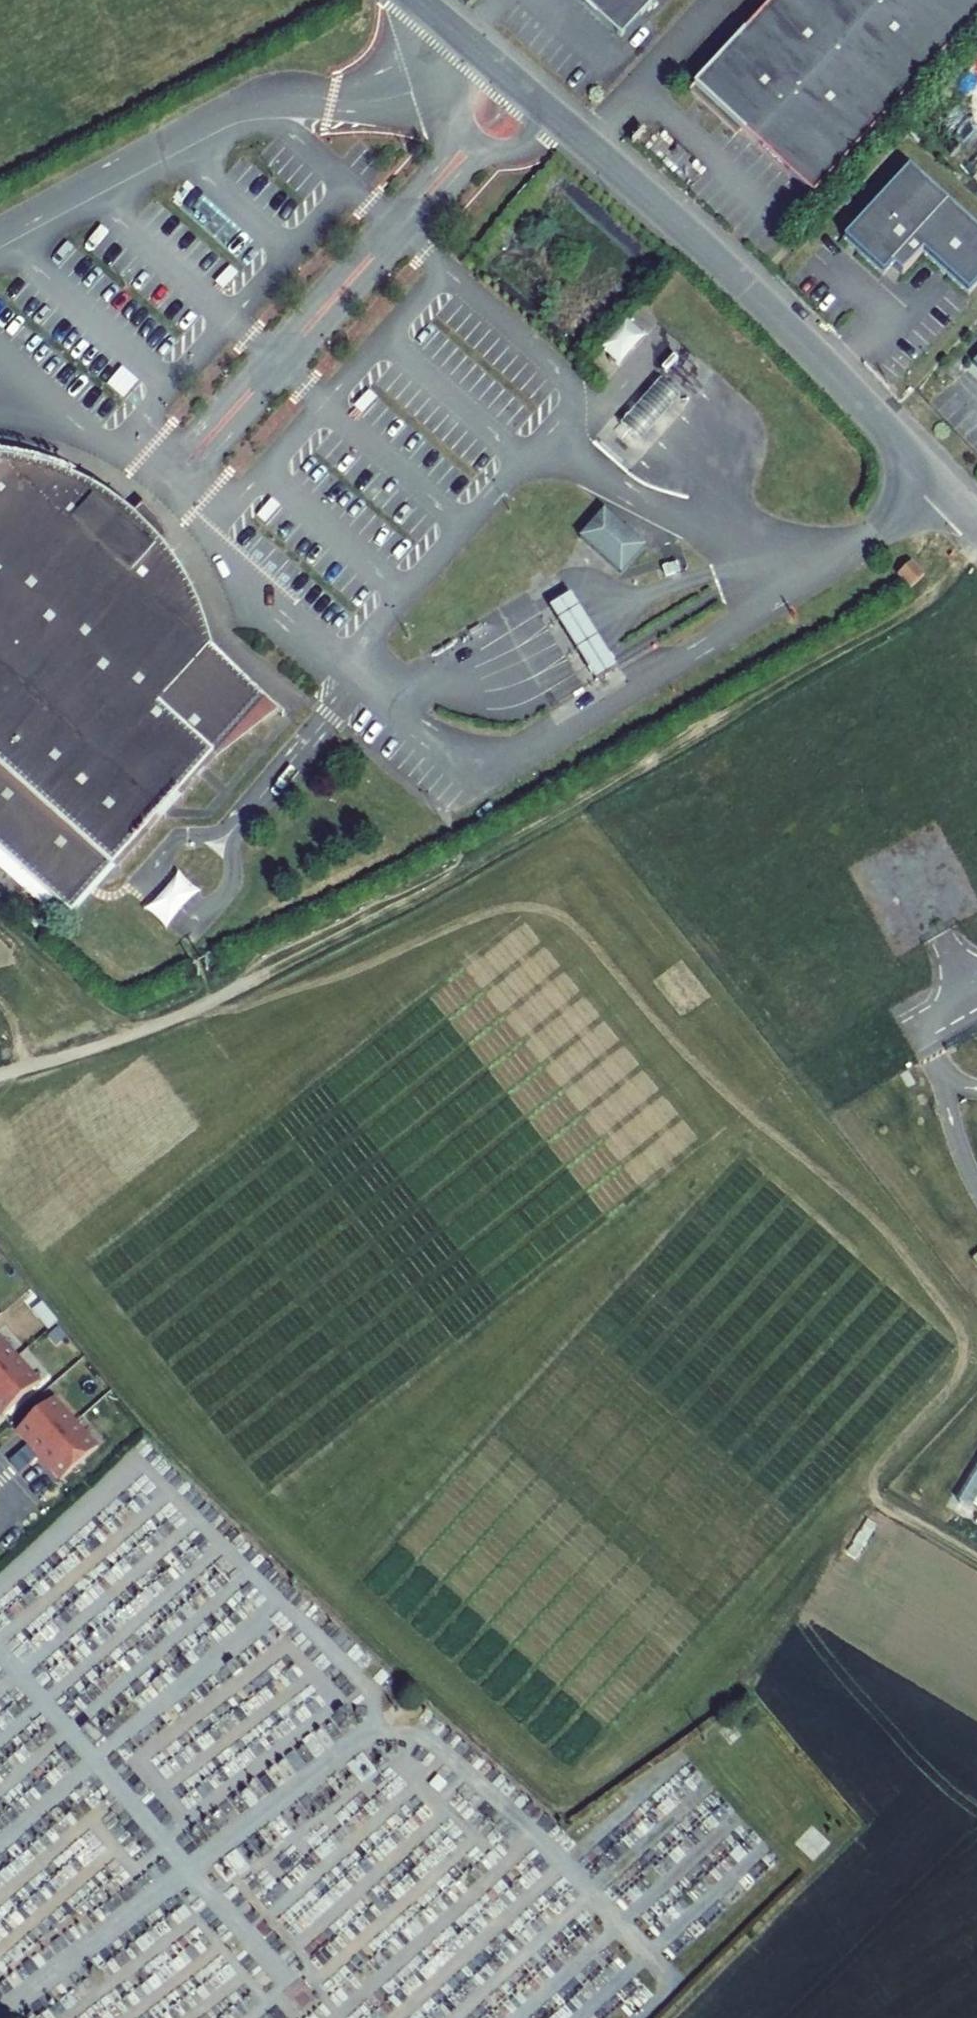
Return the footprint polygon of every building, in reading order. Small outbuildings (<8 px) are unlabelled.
[(656,0),(581,0),(622,37),(656,0)] [(818,201),(976,28),(976,0),(775,0),(694,88),(818,201)] [(976,285),(976,232),(909,169),(843,241),(883,277),(892,267),(901,276),(922,253),(968,295),(976,285)] [(645,334),(627,317),(601,345),(619,361),(645,334)] [(662,419),(680,399),(660,381),(642,402),(620,426),(640,443),(662,419)] [(69,916),(111,869),(264,699),(212,652),(209,639),(206,630),(202,619),(195,602),(187,585),(178,569),(172,560),(161,545),(146,530),(131,516),(125,511),(108,498),(100,493),(81,483),(68,477),(54,472),(41,468),(24,464),(13,462),(0,460),(0,854),(69,916)] [(146,530),(161,545),(167,538),(161,528),(152,515),(143,506),(131,516),(146,530)] [(620,576),(645,549),(604,512),(579,539),(620,576)] [(911,563),(897,576),(910,590),(924,577),(911,563)] [(680,574),(677,565),(664,569),(666,577),(680,574)] [(618,672),(571,596),(549,609),(596,686),(618,672)] [(279,713),(264,699),(111,869),(117,874),(217,761),(279,713)] [(179,872),(143,910),(166,930),(200,893),(179,872)] [(3,1417),(37,1386),(0,1344),(0,1413),(3,1417)] [(96,1451),(51,1402),(17,1432),(61,1482),(96,1451)] [(960,1504),(976,1515),(976,1475),(960,1504)]
